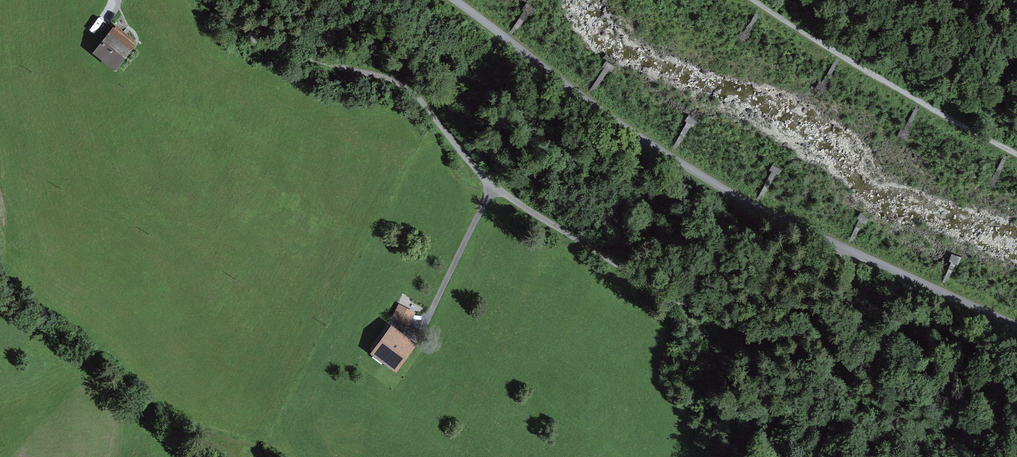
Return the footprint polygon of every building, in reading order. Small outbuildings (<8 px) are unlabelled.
[(116,74),(131,53),(108,36),(93,56),(116,74)] [(392,325),(373,351),(396,367),(415,342),(392,325)]
